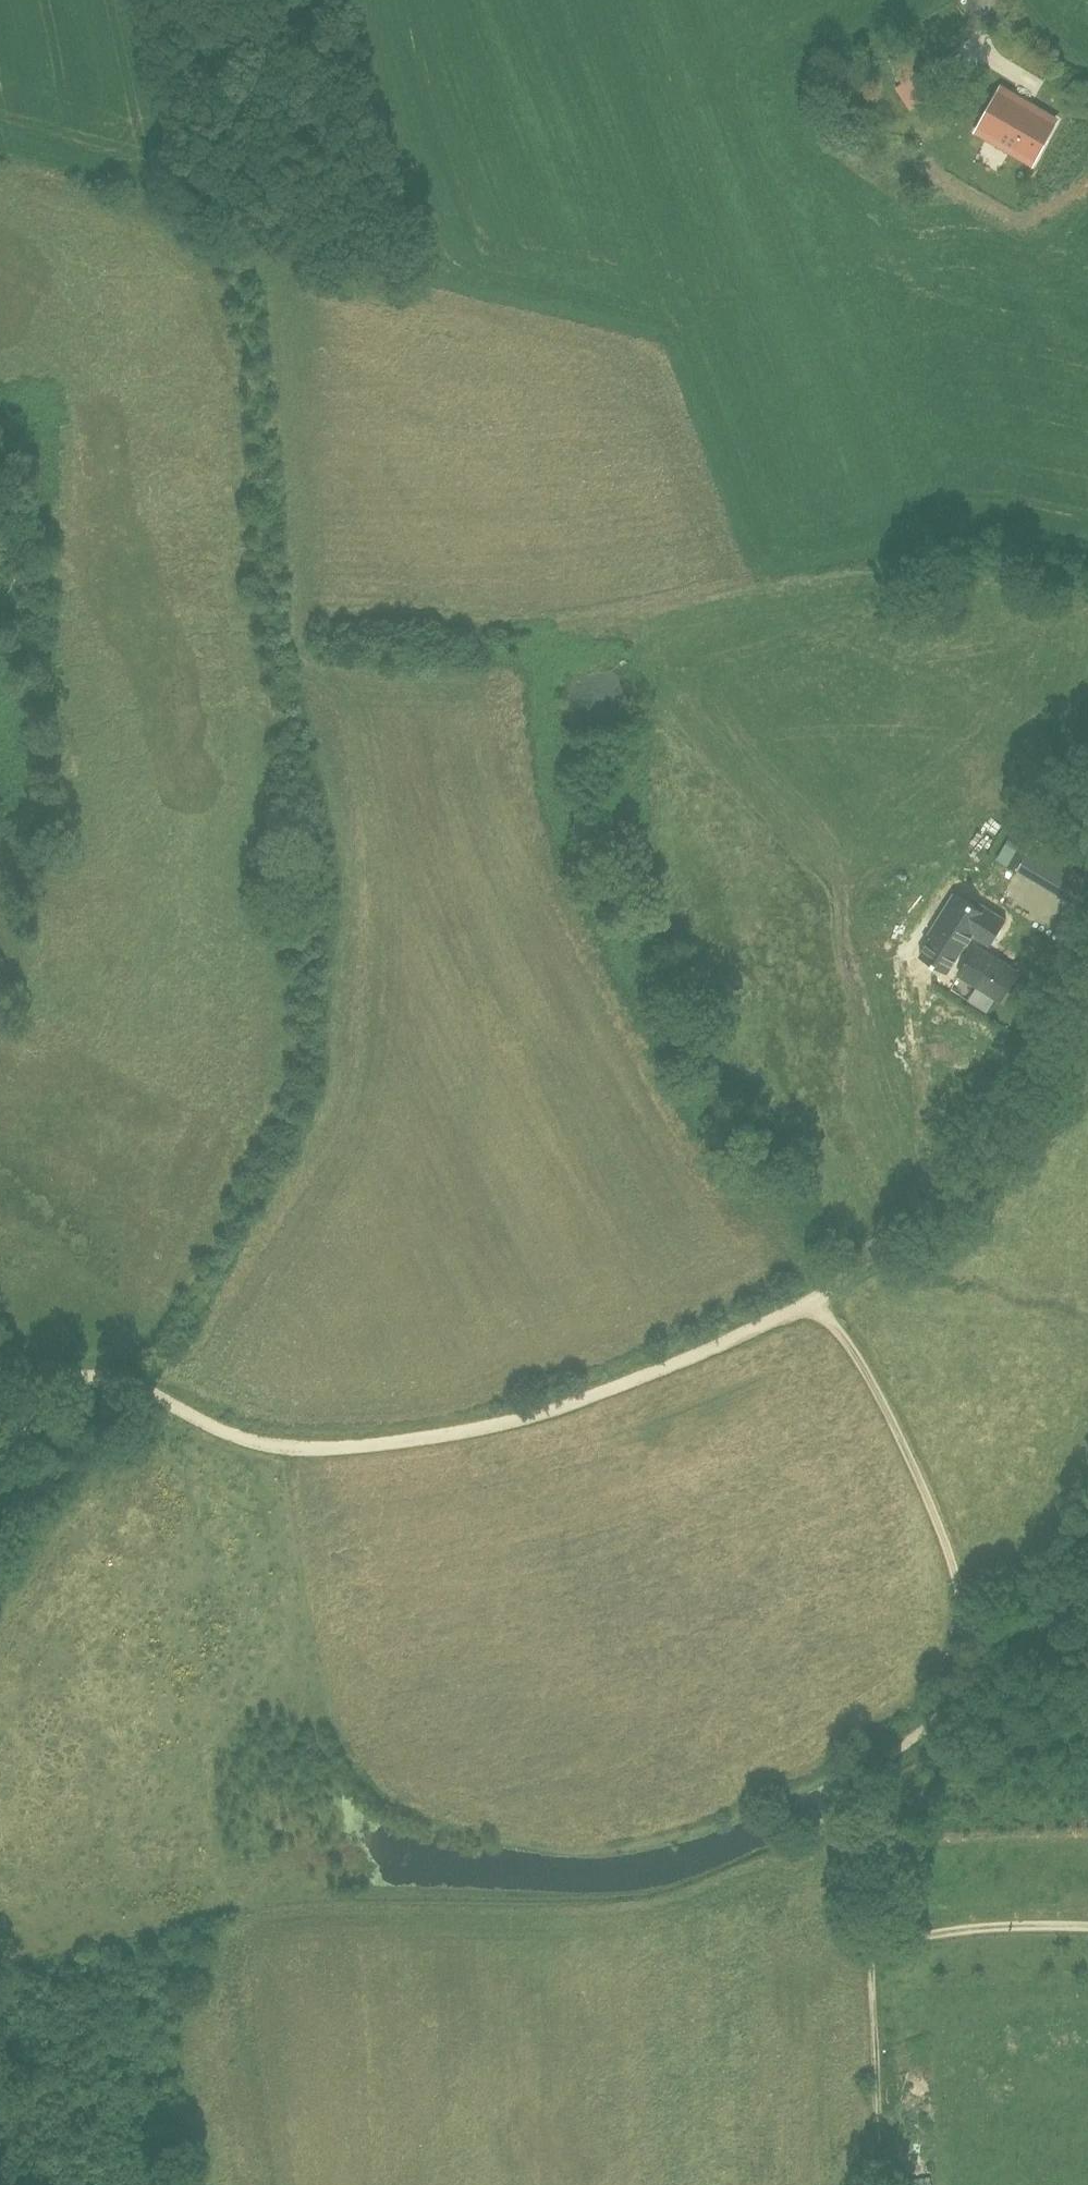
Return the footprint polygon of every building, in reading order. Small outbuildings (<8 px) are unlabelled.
[(933,48),(896,77),(920,108),(957,80),(933,48)] [(1059,111),(1004,89),(985,136),(1039,159),(1059,111)] [(1032,847),(1018,869),(1042,883),(1055,861),(1032,847)] [(969,946),(971,947),(976,938),(994,948),(1010,922),(982,905),(979,909),(958,895),(932,937),(935,939),(923,958),(951,976),(969,946)] [(1017,972),(977,947),(958,977),(960,978),(951,992),(980,1010),(989,996),(999,1002),(1017,972)]
